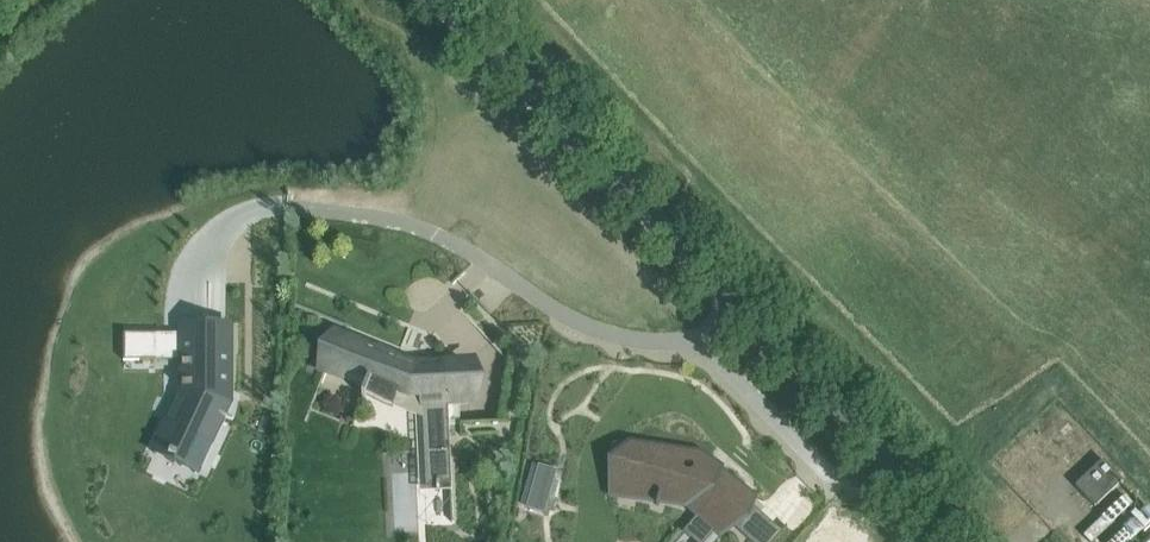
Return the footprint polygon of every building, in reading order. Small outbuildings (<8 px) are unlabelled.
[(183,364),(183,393),(181,399),(194,405),(182,429),(169,423),(156,450),(170,456),(169,457),(176,461),(177,459),(185,462),(196,437),(209,443),(222,417),(233,422),(234,419),(217,412),(222,401),(222,391),(228,391),(229,329),(184,328),(184,336),(183,364)] [(159,363),(159,336),(123,335),(123,363),(159,363)] [(339,336),(325,368),(335,373),(365,388),(362,396),(366,398),(366,396),(393,406),(398,394),(404,396),(409,398),(413,400),(417,404),(420,408),(422,413),(423,418),(423,423),(426,485),(437,484),(437,491),(440,491),(440,484),(450,484),(452,522),(453,522),(448,403),(469,402),(469,401),(468,391),(468,375),(467,363),(446,364),(419,365),(415,365),(398,359),(340,335),(339,336)] [(183,364),(184,336),(159,336),(159,363),(183,364)] [(715,476),(713,474),(719,467),(717,465),(707,476),(708,477),(700,485),(693,479),(694,477),(678,473),(682,458),(637,445),(631,465),(622,463),(615,486),(658,498),(656,505),(659,506),(661,499),(684,505),(692,513),(699,519),(686,533),(696,541),(703,541),(713,531),(715,533),(726,520),(730,515),(736,519),(750,504),(717,474),(715,476)] [(1075,486),(1095,507),(1123,481),(1103,460),(1075,486)] [(558,473),(539,467),(526,510),(546,515),(558,473)] [(782,535),(754,511),(736,531),(748,541),(776,541),(782,535)]
